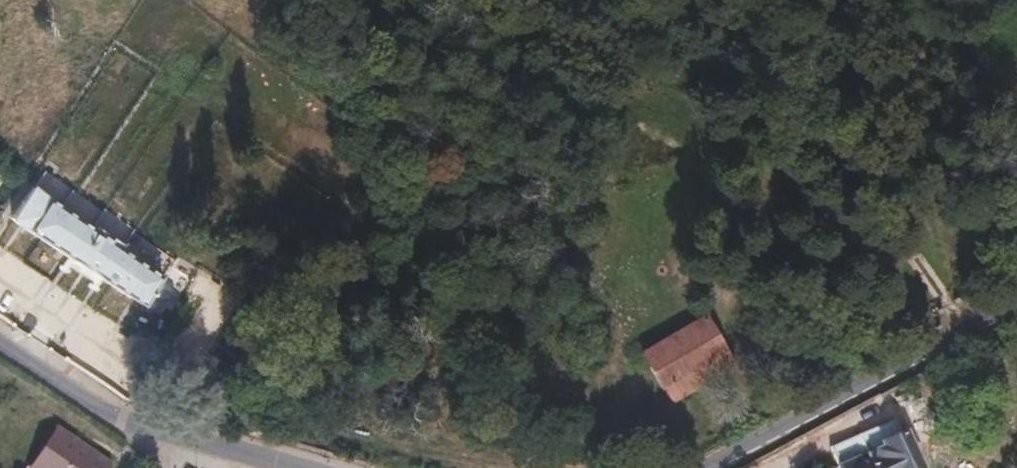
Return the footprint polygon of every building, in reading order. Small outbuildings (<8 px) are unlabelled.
[(32,186),(11,218),(143,303),(148,295),(170,309),(181,293),(159,278),(163,272),(121,245),(123,242),(94,222),(91,226),(32,186)] [(716,311),(652,346),(671,382),(700,367),(707,379),(742,360),(716,311)] [(707,379),(700,367),(671,382),(678,394),(707,379)] [(864,413),(871,429),(890,420),(883,404),(864,413)] [(899,416),(890,420),(871,429),(832,446),(842,467),(921,467),(899,416)] [(32,467),(108,467),(111,464),(57,429),(32,467)]
